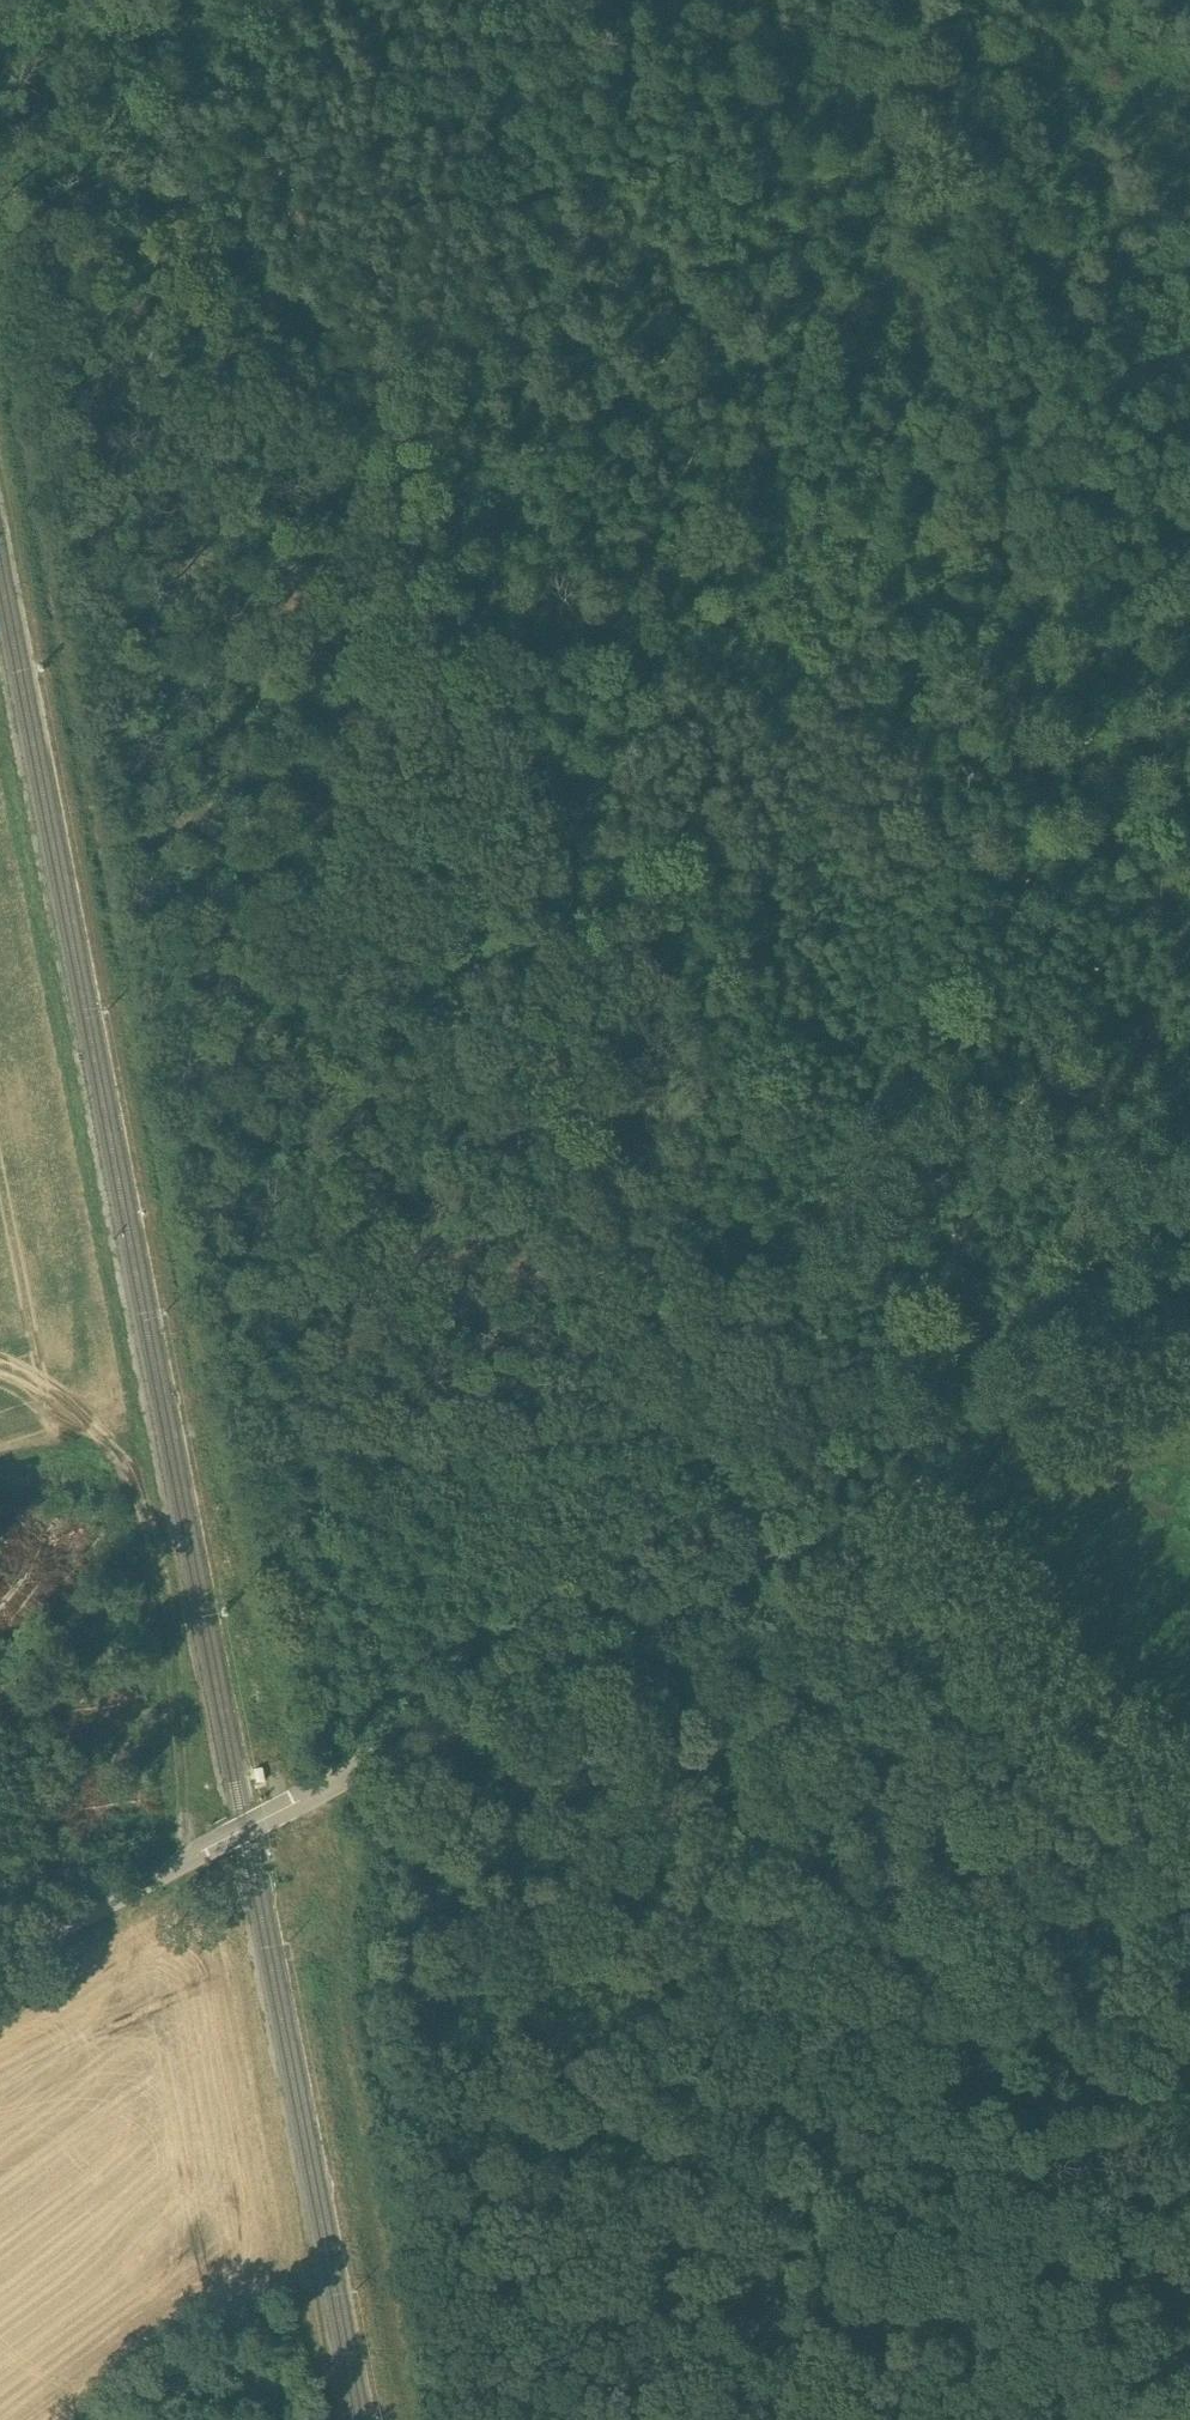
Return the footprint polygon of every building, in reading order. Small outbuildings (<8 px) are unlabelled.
[(856,1965),(860,1955),(833,1947),(830,1956),(856,1965)]
